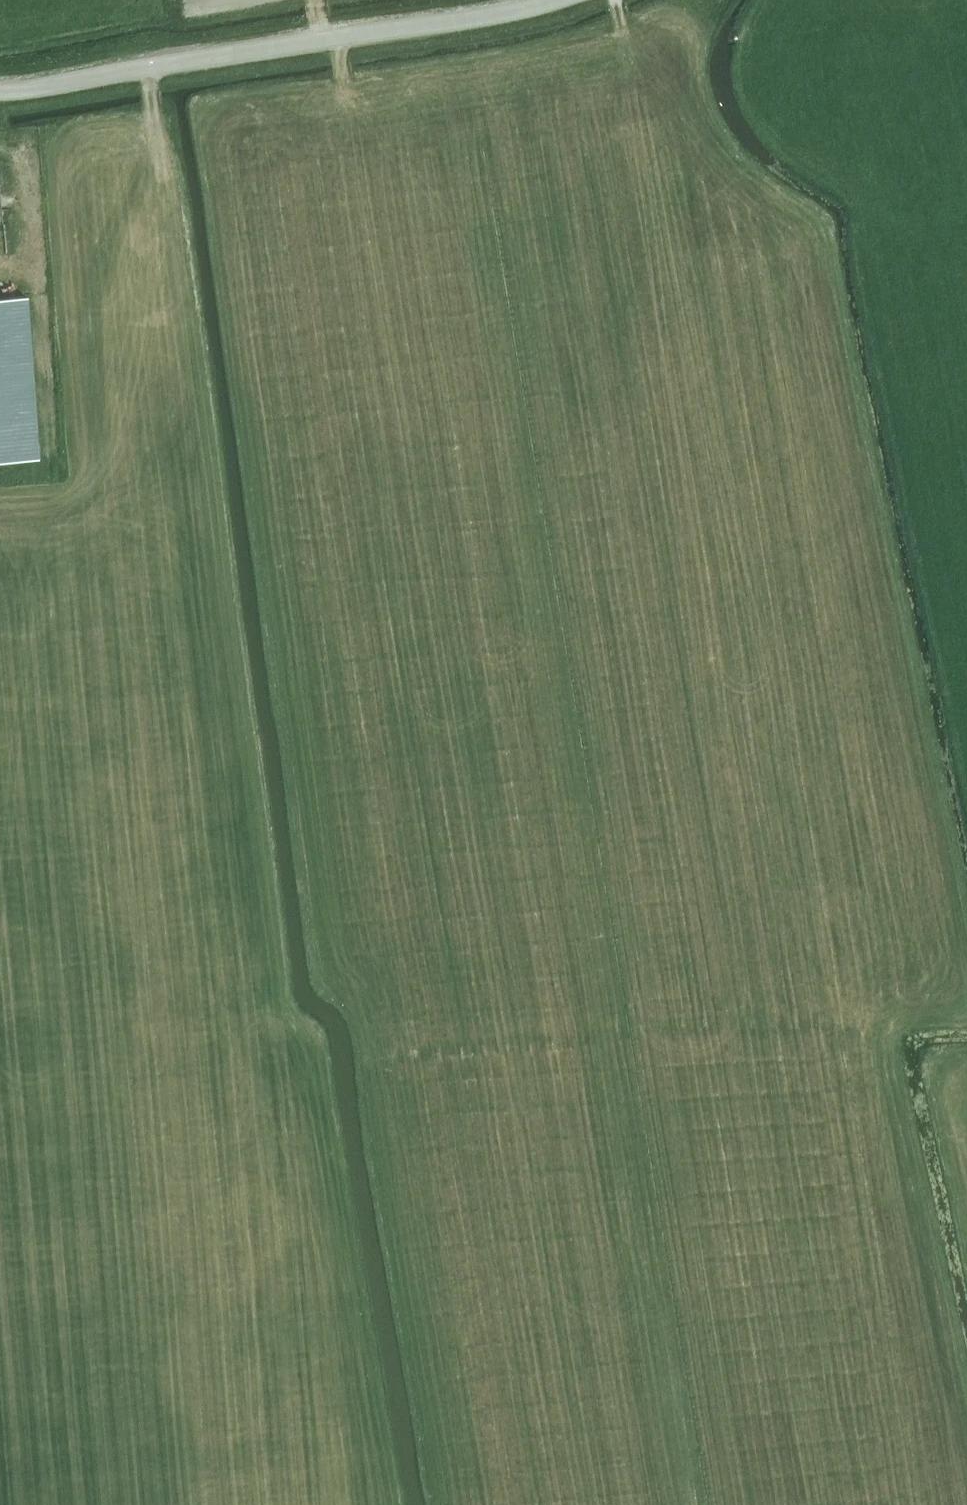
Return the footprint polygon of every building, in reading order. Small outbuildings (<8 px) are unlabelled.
[(0,300),(0,461),(40,459),(29,298),(0,300)]
